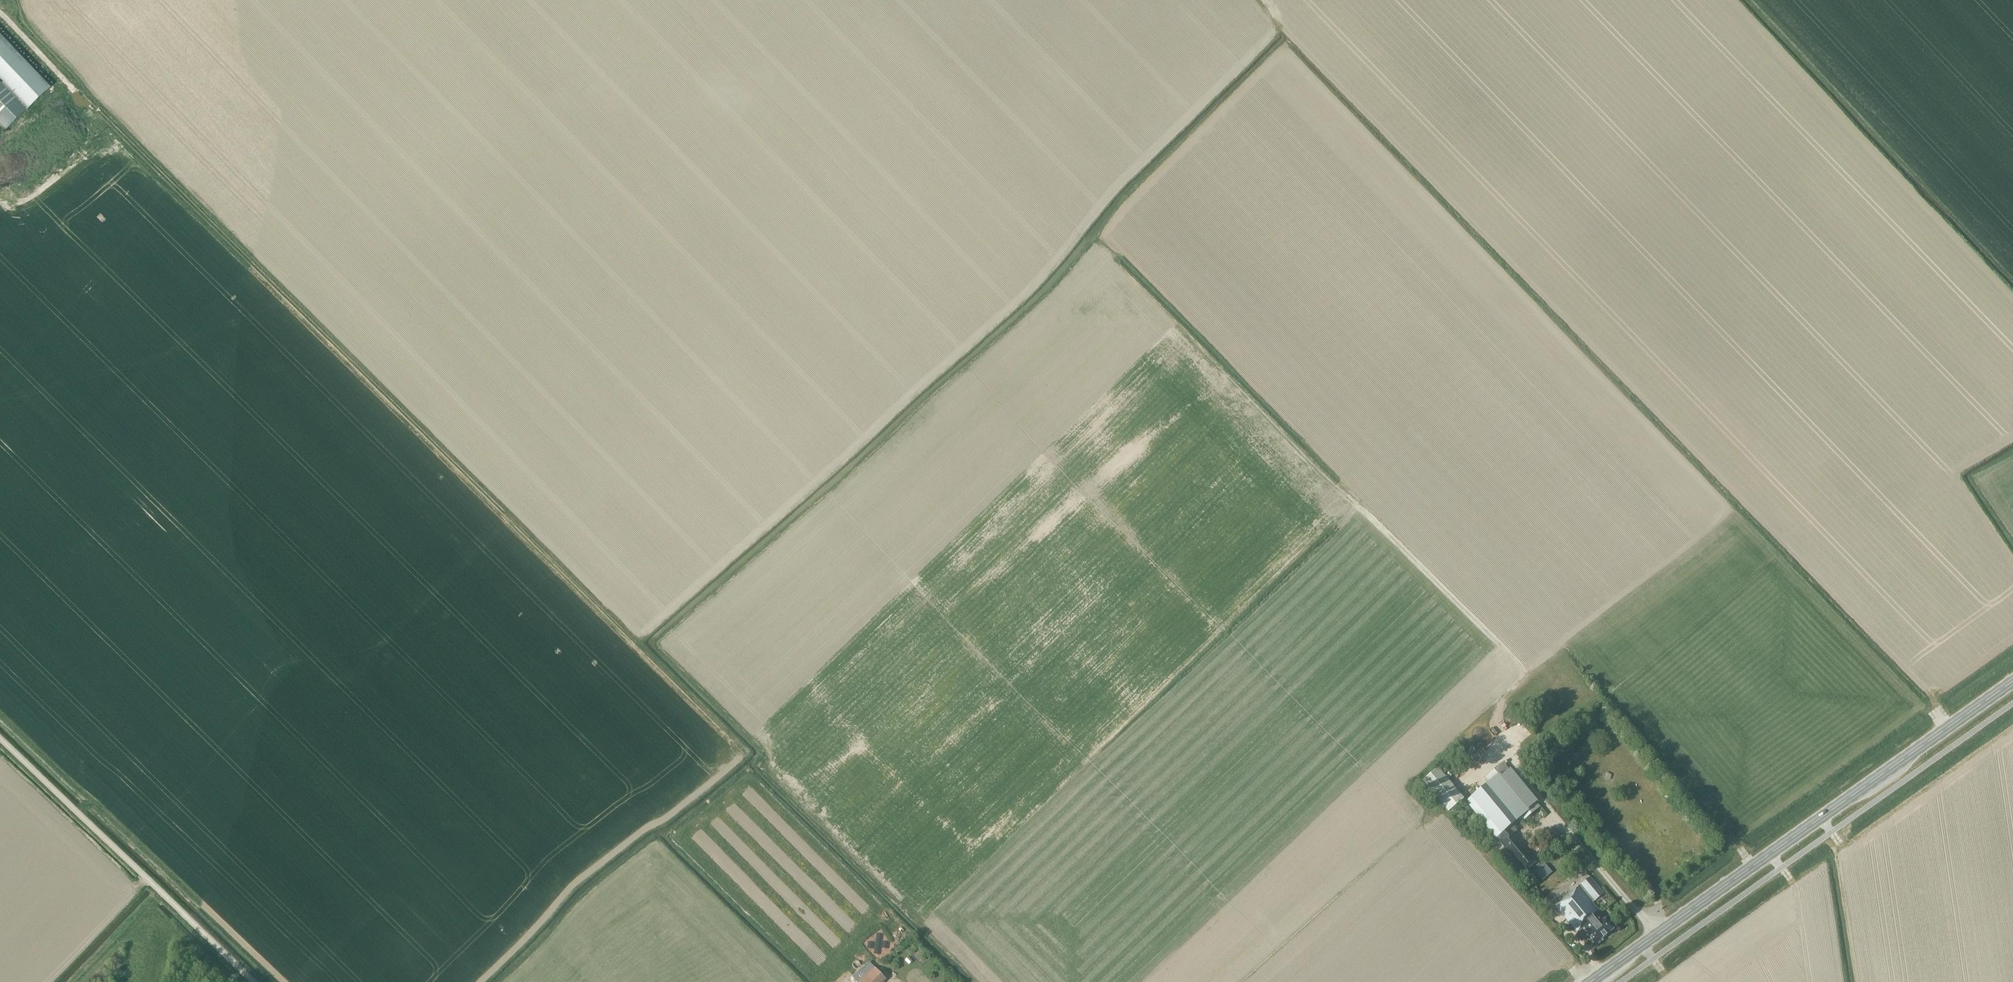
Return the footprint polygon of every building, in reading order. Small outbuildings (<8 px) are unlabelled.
[(0,37),(0,125),(6,131),(50,89),(0,37)] [(1521,822),(1540,807),(1503,762),(1484,778),(1489,783),(1466,802),(1496,838),(1497,837),(1500,841),(1499,842),(1524,872),(1535,862),(1512,834),(1516,831),(1511,826),(1519,819),(1521,822)] [(1422,780),(1448,811),(1464,798),(1438,767),(1422,780)] [(1539,877),(1549,869),(1543,862),(1533,870),(1539,877)] [(1603,920),(1599,914),(1600,913),(1592,903),(1604,894),(1590,877),(1554,906),(1577,933),(1583,927),(1588,933),(1587,933),(1595,944),(1614,929),(1605,918),(1603,920)] [(894,973),(889,968),(877,981),(875,979),(873,981),(886,981),(894,973)]
